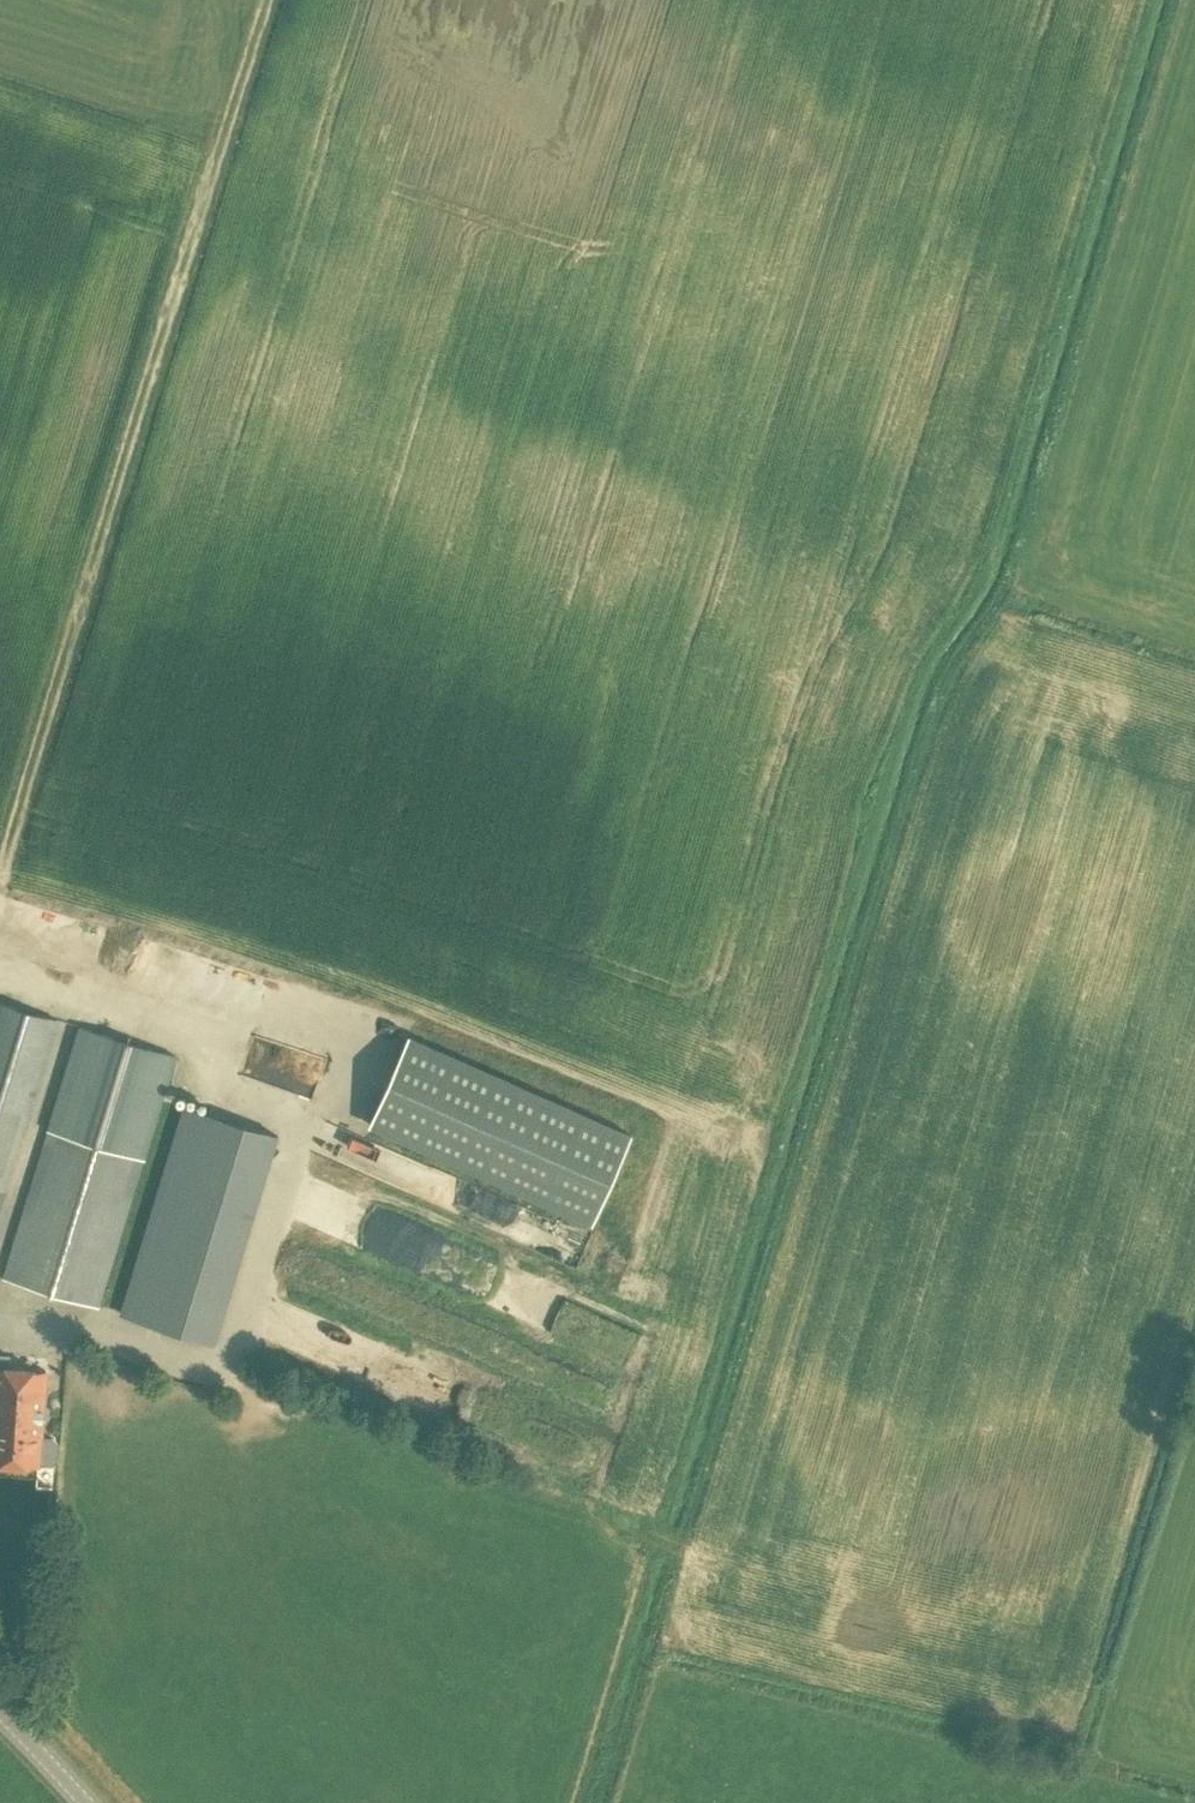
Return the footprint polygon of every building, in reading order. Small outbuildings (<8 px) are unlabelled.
[(56,1019),(0,1003),(0,1202),(56,1019)] [(98,1306),(175,1055),(79,1026),(3,1277),(98,1306)] [(592,1224),(632,1132),(408,1034),(368,1126),(592,1224)] [(215,1342),(278,1135),(186,1107),(123,1314),(215,1342)] [(566,1250),(570,1237),(541,1227),(544,1218),(515,1208),(508,1230),(566,1250)] [(58,1460),(59,1442),(54,1436),(42,1435),(46,1371),(0,1368),(0,1462),(40,1465),(40,1464),(52,1465),(58,1460)]
